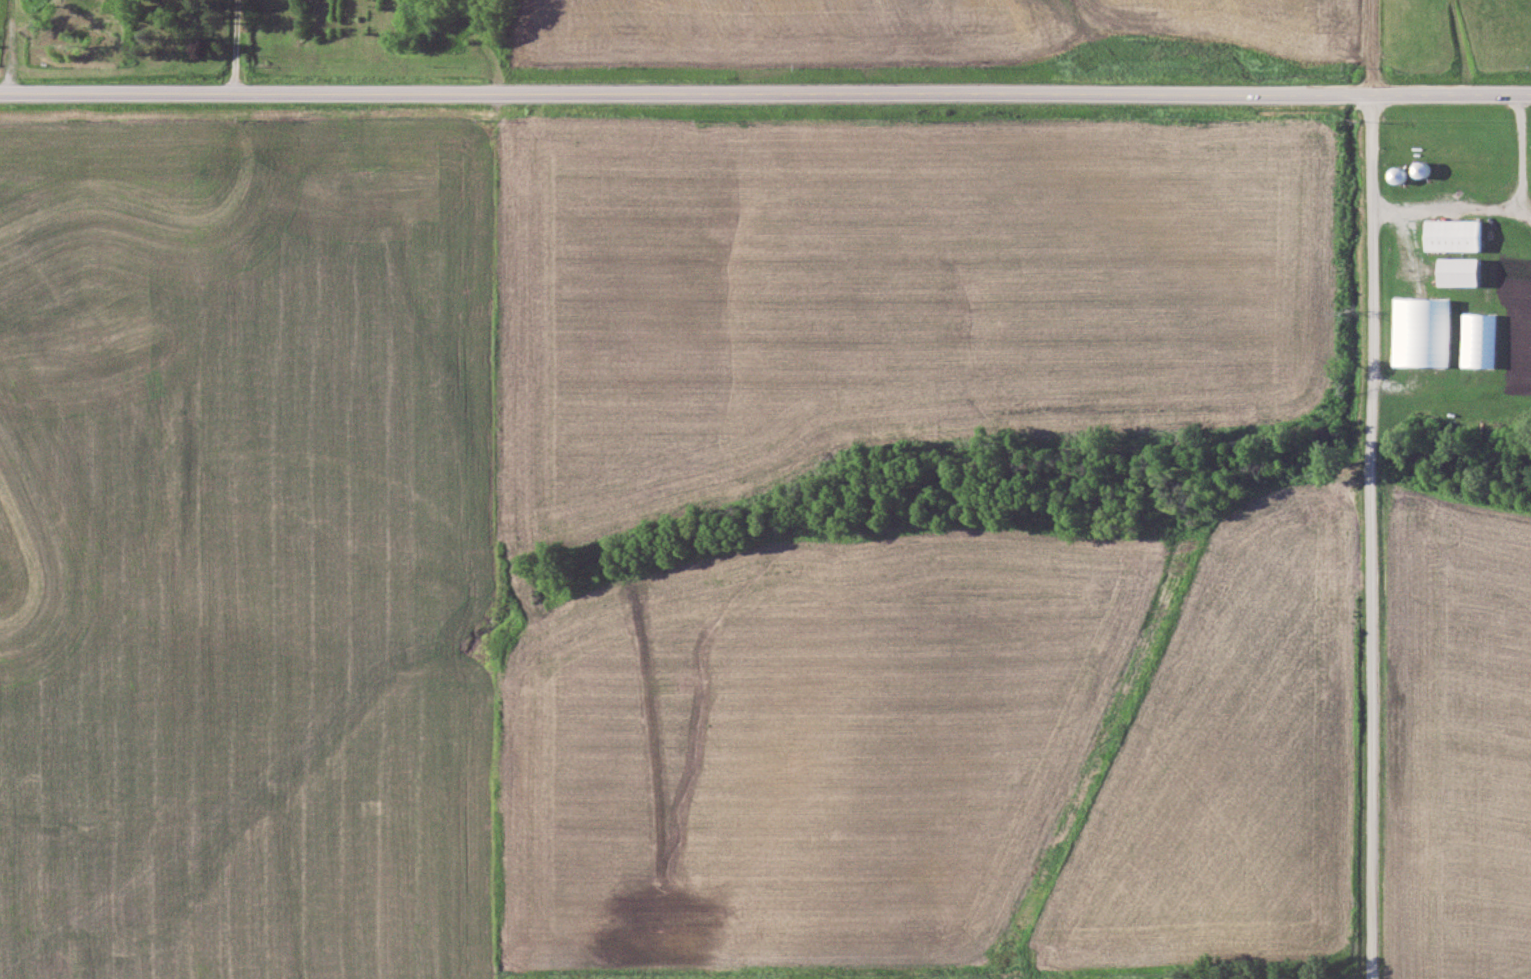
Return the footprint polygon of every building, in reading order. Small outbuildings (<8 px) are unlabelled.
[(1433,161),(1416,158),(1414,173),(1430,175),(1433,161)] [(1411,165),(1389,164),(1389,179),(1410,179),(1411,165)] [(1484,247),(1484,216),(1427,216),(1427,247),(1484,247)] [(1442,254),(1442,283),(1484,283),(1484,254),(1442,254)] [(1447,294),(1388,294),(1388,363),(1447,363),(1447,294)]
